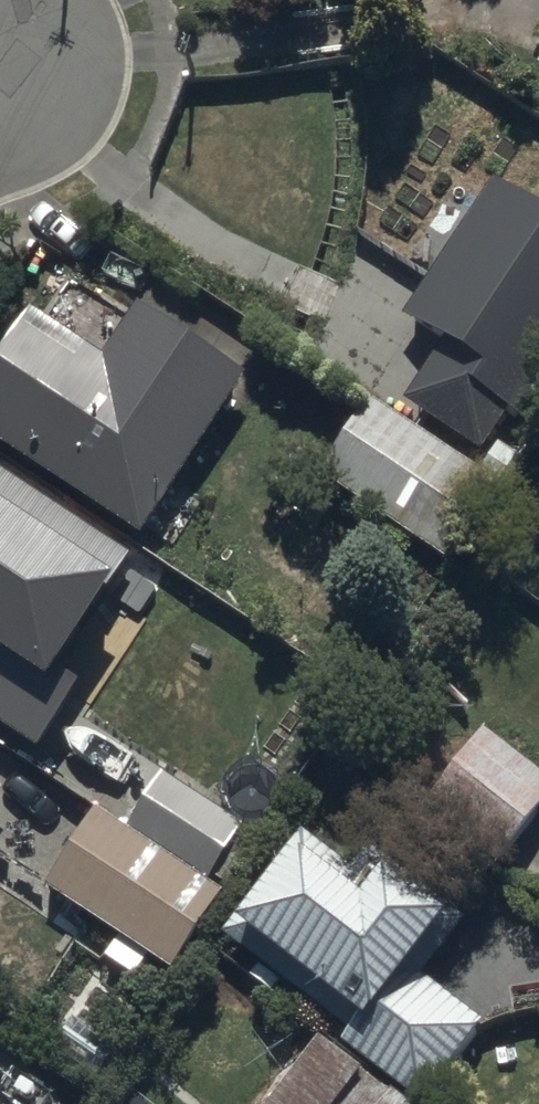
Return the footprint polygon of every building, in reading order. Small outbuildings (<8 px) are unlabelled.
[(529,214),(489,191),(409,327),(449,350),(409,416),(486,462),(510,421),(528,432),(538,414),(538,220),(529,214)] [(251,390),(143,321),(112,370),(37,322),(0,380),(0,454),(40,480),(148,549),(251,390)] [(368,414),(324,488),(459,567),(502,493),(368,414)] [(40,765),(83,700),(64,687),(139,571),(1,483),(0,485),(0,738),(40,765)] [(438,807),(512,866),(538,833),(538,767),(496,733),(438,807)] [(218,887),(252,835),(174,786),(141,838),(218,887)] [(48,901),(173,985),(226,905),(102,822),(48,901)] [(362,878),(313,840),(228,948),(352,1046),(348,1052),(414,1103),(439,1103),(491,1038),(423,984),(451,949),(471,924),(382,853),(362,878)] [(328,1051),(286,1103),(394,1103),(328,1051)]
